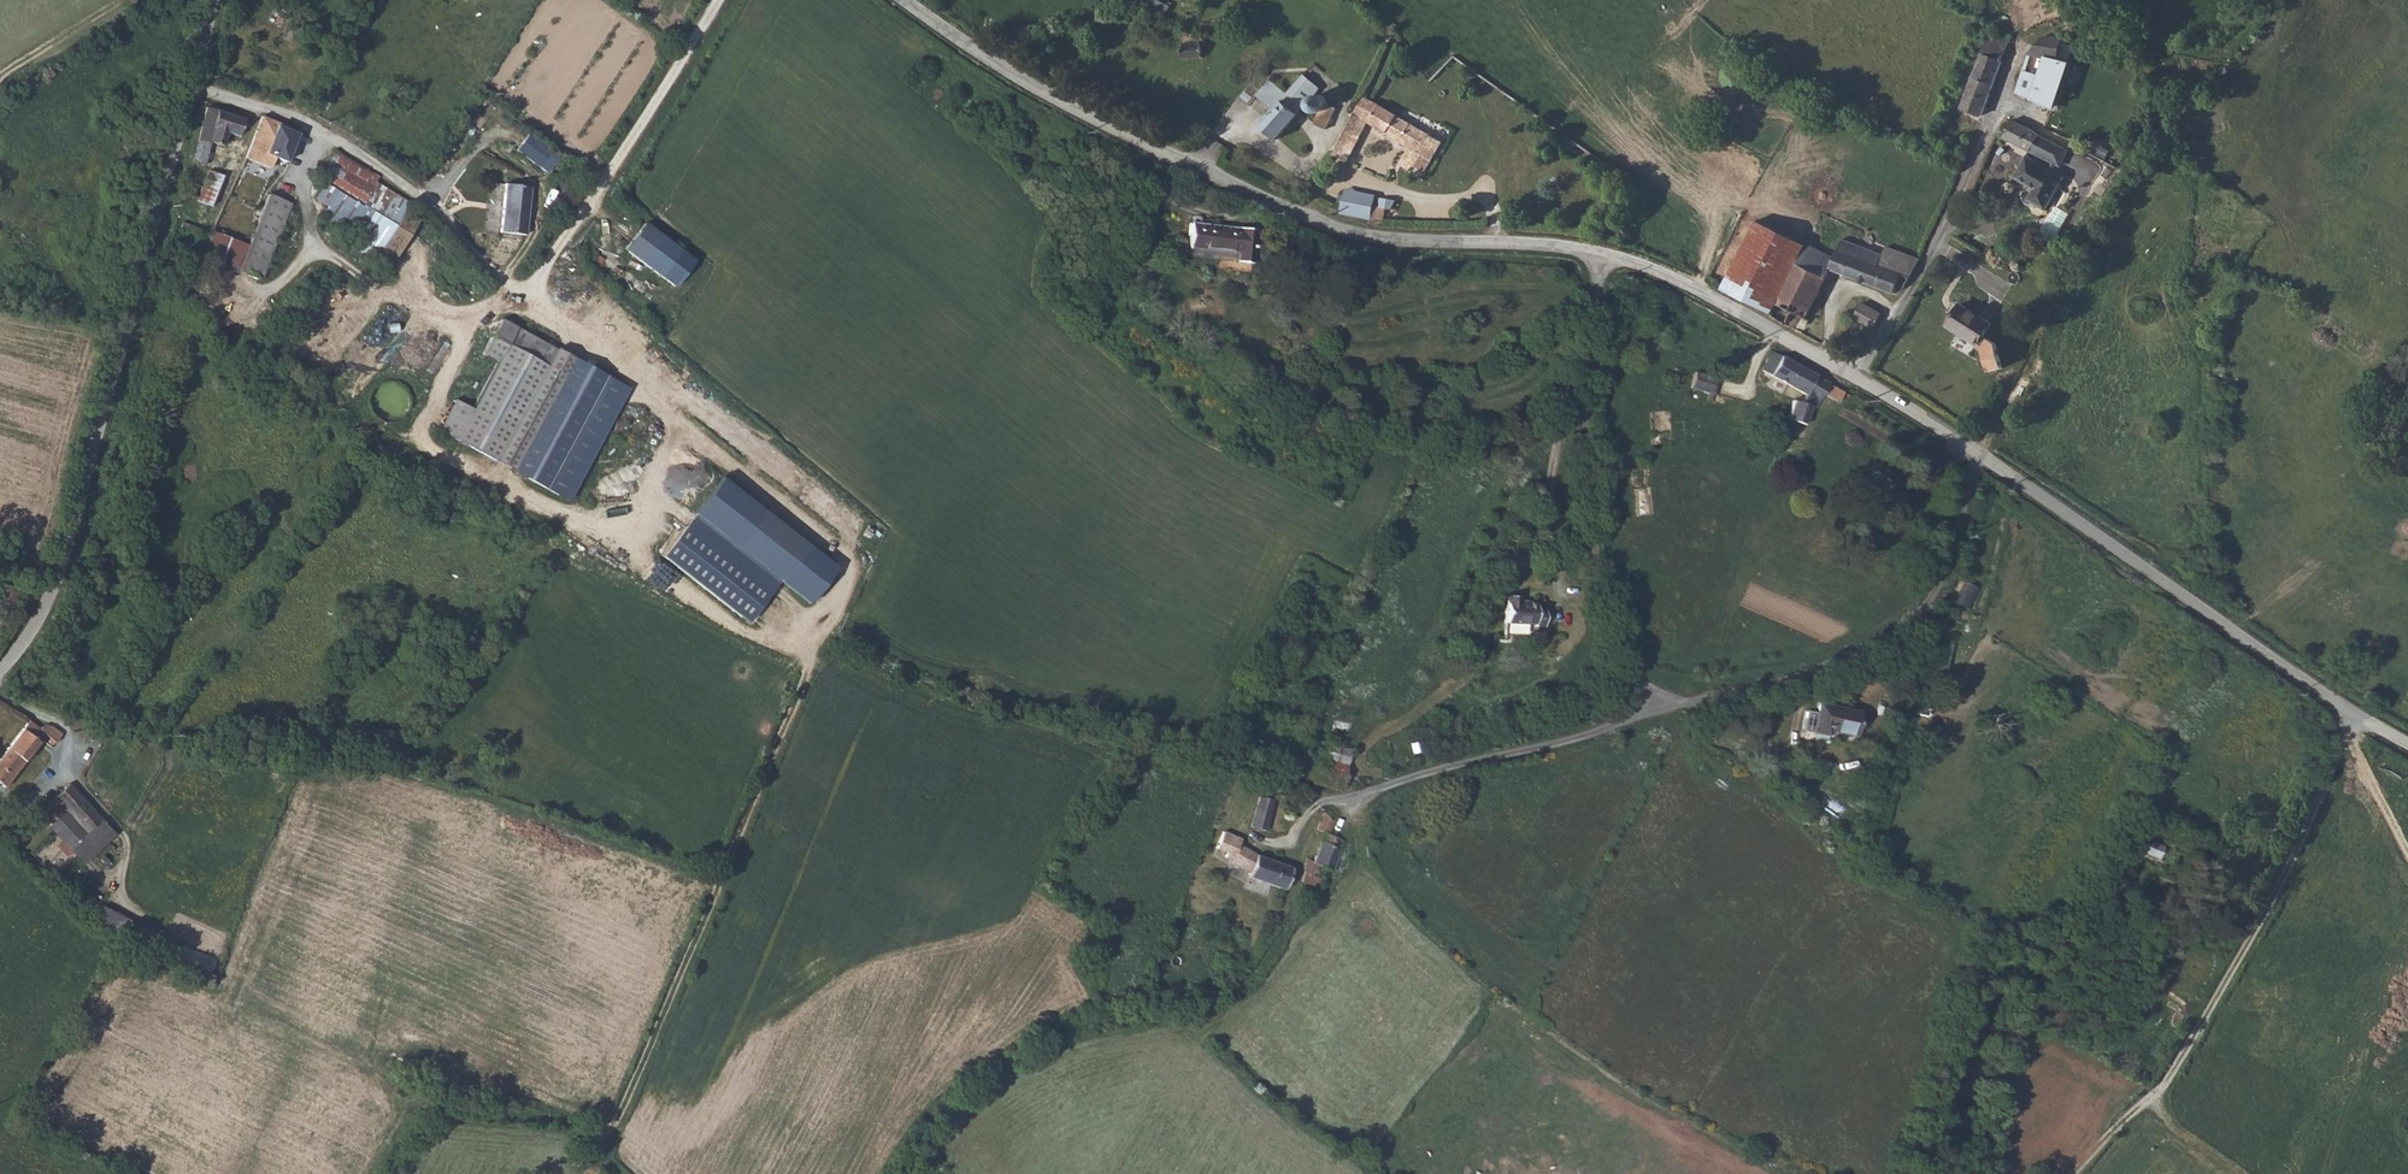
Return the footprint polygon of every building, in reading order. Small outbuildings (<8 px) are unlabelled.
[(2061,42),(2063,36),(2046,33),(2030,51),(2015,90),(2054,105),(2070,61),(2057,55),(2061,42)] [(2001,61),(2008,43),(1988,36),(1981,54),(2001,61)] [(2077,44),(2061,42),(2057,55),(2070,61),(2077,44)] [(1183,59),(1202,58),(1202,43),(1182,44),(1183,59)] [(1979,116),(2001,61),(1981,54),(1959,108),(1979,116)] [(1284,96),(1264,120),(1260,126),(1276,140),(1305,104),(1310,112),(1317,115),(1313,125),(1324,130),(1335,108),(1327,105),(1323,99),(1313,94),(1318,87),(1302,74),(1284,96)] [(1429,138),(1365,99),(1352,115),(1345,129),(1334,151),(1332,155),(1346,162),(1365,123),(1409,149),(1402,162),(1399,167),(1409,172),(1411,167),(1424,173),(1440,145),(1429,138)] [(206,108),(189,172),(202,175),(208,143),(220,147),(224,134),(237,137),(243,121),(206,108)] [(261,116),(242,158),(253,163),(261,166),(269,170),(274,159),(285,163),(298,132),(261,116)] [(2039,157),(2048,144),(2035,133),(2010,119),(2000,137),(2008,142),(2031,155),(2039,157)] [(549,172),(560,155),(526,133),(515,150),(549,172)] [(349,174),(356,164),(337,152),(331,163),(349,174)] [(2043,213),(2061,179),(2023,159),(2012,179),(2033,191),(2026,203),(2043,213)] [(336,192),(349,174),(331,163),(319,182),(325,185),(336,192)] [(380,179),(356,164),(349,174),(374,190),(380,179)] [(196,202),(208,207),(220,177),(207,172),(196,202)] [(374,190),(349,174),(336,192),(363,208),(374,190)] [(264,194),(226,179),(220,177),(208,207),(196,202),(188,223),(243,245),(247,236),(264,194)] [(395,226),(410,204),(380,179),(374,190),(363,208),(336,192),(326,206),(329,209),(323,219),(357,240),(352,249),(372,261),(395,226)] [(186,183),(183,197),(191,201),(195,185),(186,183)] [(326,206),(336,192),(325,185),(315,199),(326,206)] [(525,240),(529,192),(485,189),(481,239),(498,240),(498,237),(525,240)] [(232,271),(233,272),(242,268),(267,258),(289,204),(264,194),(247,236),(243,245),(243,246),(232,271)] [(1342,198),(1373,205),(1374,200),(1343,194),(1342,198)] [(1373,205),(1342,198),(1342,200),(1340,206),(1338,217),(1370,223),(1369,228),(1381,230),(1383,212),(1390,214),(1392,203),(1378,199),(1376,208),(1373,207),(1373,205)] [(425,215),(410,204),(395,226),(372,261),(390,271),(425,215)] [(1770,313),(1804,245),(1755,221),(1720,291),(1770,313)] [(644,224),(623,250),(674,286),(694,260),(644,224)] [(1249,277),(1252,234),(1185,224),(1184,250),(1178,249),(1177,260),(1226,265),(1225,275),(1249,277)] [(243,246),(206,231),(199,249),(216,255),(212,266),(231,274),(232,271),(243,246)] [(1902,288),(1918,259),(1884,246),(1880,255),(1866,250),(1839,239),(1832,258),(1804,245),(1770,313),(1768,316),(1769,317),(1800,334),(1808,321),(1804,318),(1830,270),(1892,293),(1896,287),(1902,288)] [(242,268),(233,272),(258,279),(267,258),(242,268)] [(1871,329),(1880,314),(1861,303),(1852,319),(1871,329)] [(1946,327),(1976,346),(1988,328),(1957,309),(1946,327)] [(573,354),(499,316),(481,351),(496,359),(472,407),(454,399),(439,428),(511,468),(573,354)] [(1803,395),(1813,377),(1769,353),(1760,370),(1803,395)] [(573,354),(511,468),(566,499),(625,387),(573,354)] [(1715,381),(1696,373),(1689,388),(1708,395),(1715,381)] [(1828,385),(1813,377),(1803,395),(1798,404),(1790,402),(1787,420),(1804,425),(1808,409),(1813,410),(1815,402),(1818,404),(1822,395),(1828,385)] [(1842,393),(1828,385),(1822,395),(1837,403),(1842,393)] [(721,478),(695,513),(785,582),(812,603),(836,566),(721,478)] [(785,582),(695,513),(668,557),(753,624),(785,582)] [(1968,607),(1978,587),(1966,581),(1957,602),(1968,607)] [(1501,632),(1541,635),(1543,606),(1535,605),(1536,600),(1517,599),(1517,593),(1504,592),(1501,632)] [(68,655),(54,645),(44,660),(58,669),(68,655)] [(1861,721),(1822,708),(1813,738),(1829,743),(1831,738),(1855,745),(1861,721)] [(44,732),(29,720),(0,757),(0,784),(2,786),(44,732)] [(49,726),(44,732),(61,746),(67,739),(60,734),(49,726)] [(1308,780),(1340,788),(1350,751),(1318,742),(1308,780)] [(99,819),(67,783),(51,797),(37,811),(41,815),(34,821),(76,869),(114,836),(99,819)] [(1272,800),(1258,796),(1248,827),(1264,831),(1272,800)] [(1332,823),(1322,813),(1314,831),(1323,836),(1311,863),(1305,860),(1302,872),(1305,873),(1302,881),(1317,888),(1321,880),(1314,876),(1316,866),(1330,871),(1344,841),(1327,834),(1332,823)] [(1230,863),(1250,873),(1257,855),(1238,845),(1242,838),(1223,830),(1216,849),(1227,854),(1225,858),(1231,860),(1230,863)] [(2130,851),(2152,859),(2157,847),(2135,838),(2130,851)] [(1249,876),(1285,889),(1293,868),(1257,855),(1250,873),(1249,876)] [(102,904),(95,918),(134,939),(141,925),(102,904)] [(185,944),(178,958),(210,973),(217,958),(185,944)]
